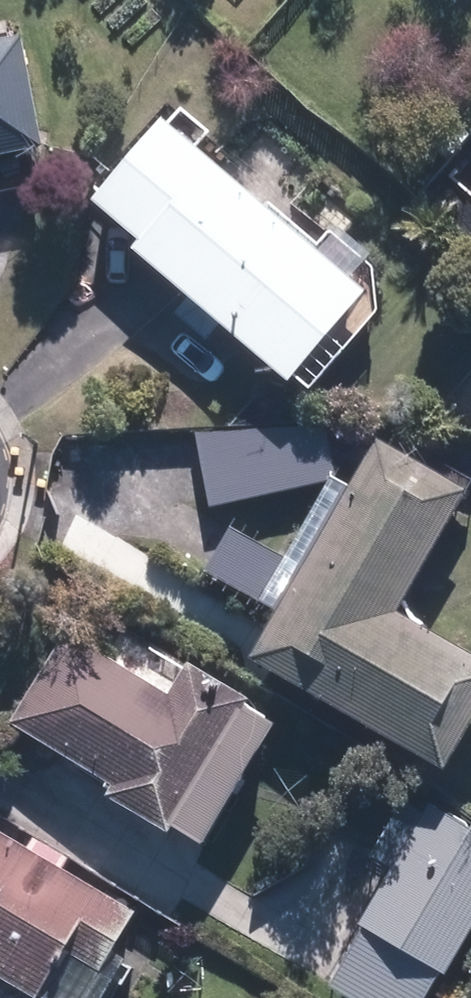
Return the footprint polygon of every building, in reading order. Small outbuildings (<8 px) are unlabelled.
[(13,50),(0,52),(0,169),(32,164),(13,50)] [(351,309),(153,132),(78,215),(124,256),(117,263),(269,400),(351,309)] [(323,479),(315,430),(189,436),(199,511),(323,479)] [(365,443),(338,488),(323,479),(279,553),(227,522),(193,579),(261,619),(234,664),(422,774),(470,691),(470,671),(381,618),(454,495),(365,443)] [(0,724),(0,730),(95,792),(88,802),(146,840),(153,830),(186,851),(260,737),(224,714),(229,707),(171,670),(151,700),(56,638),(0,724)] [(470,913),(470,838),(421,809),(315,990),(329,997),(421,997),(470,913)] [(0,843),(0,995),(6,997),(21,997),(47,955),(86,979),(123,919),(0,843)]
